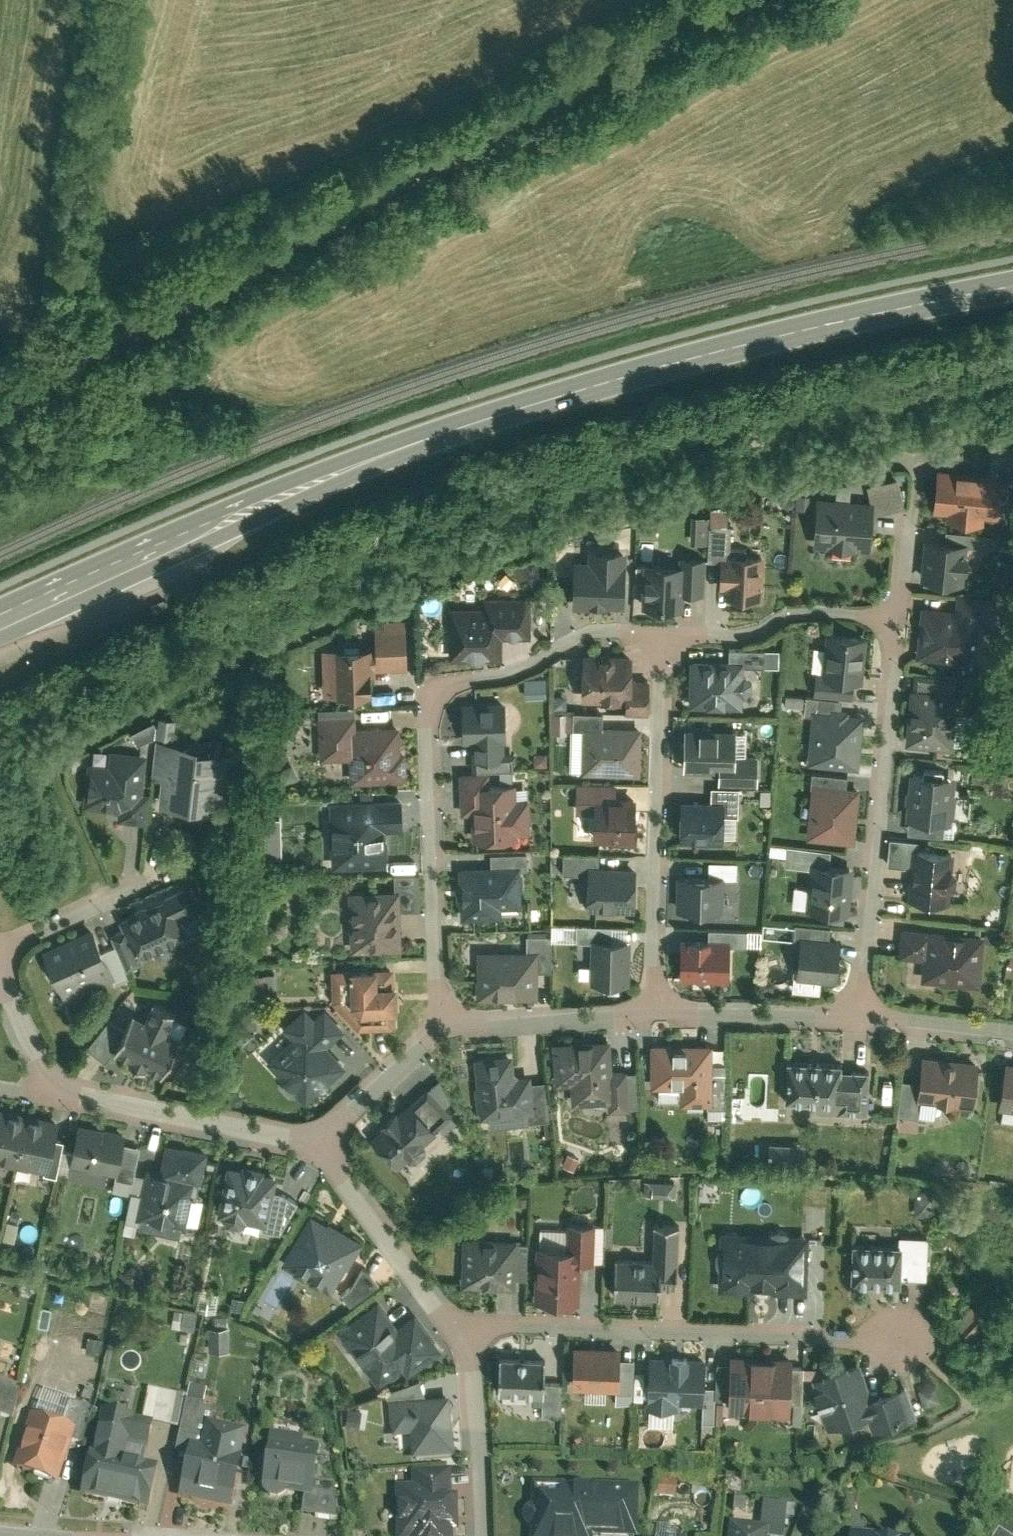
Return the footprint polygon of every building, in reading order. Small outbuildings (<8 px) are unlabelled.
[(1001,494),(1012,495),(1012,462),(990,466),(989,478),(1003,479),(1001,494)] [(936,472),(932,516),(946,517),(945,524),(983,528),(984,521),(998,522),(1001,494),(1003,479),(989,478),(936,472)] [(873,518),(904,511),(897,482),(866,489),(870,505),(874,505),(873,518)] [(817,501),(814,549),(870,553),(873,518),(874,505),(870,505),(817,501)] [(719,563),(725,563),(726,556),(727,528),(708,527),(706,562),(719,563)] [(946,533),(945,544),(963,545),(983,547),(984,536),(946,533)] [(923,542),(919,582),(960,586),(963,545),(945,544),(923,542)] [(604,608),(622,609),(624,555),(587,554),(587,561),(573,560),(571,611),(604,612),(604,608)] [(759,602),(761,558),(726,556),(725,563),(719,563),(718,587),(724,587),(723,600),(759,602)] [(683,569),(681,596),(702,597),(703,561),(676,560),(675,569),(683,569)] [(641,611),(681,613),(681,596),(683,569),(643,567),(641,611)] [(171,596),(158,602),(162,610),(175,604),(171,596)] [(917,609),(914,660),(979,665),(981,631),(996,632),(998,599),(955,596),(954,611),(917,609)] [(481,610),(449,610),(448,659),(500,659),(500,639),(526,639),(527,599),(481,599),(481,610)] [(374,650),(375,673),(405,672),(404,621),(382,622),(382,629),(374,629),(374,650)] [(861,683),(864,637),(825,635),(822,677),(816,676),(815,697),(841,699),(850,699),(851,683),(861,683)] [(374,650),(321,652),(322,698),(371,696),(370,673),(375,673),(374,650)] [(727,662),(741,662),(741,666),(766,667),(766,651),(727,650),(727,662)] [(630,657),(582,657),(582,704),(624,704),(630,704),(630,682),(630,657)] [(688,662),(687,708),(740,709),(741,696),(746,696),(746,673),(741,673),(741,666),(741,662),(727,662),(688,662)] [(911,689),(953,693),(954,677),(913,674),(911,689)] [(522,676),(521,694),(542,694),(542,677),(522,676)] [(647,681),(630,682),(630,704),(624,704),(624,716),(647,716),(647,681)] [(909,689),(904,747),(953,751),(958,693),(953,693),(911,689),(909,689)] [(840,711),(841,699),(815,697),(805,696),(803,716),(812,717),(812,714),(831,715),(831,710),(840,711)] [(504,705),(462,706),(462,743),(473,743),(473,761),(501,761),(501,743),(504,743),(504,705)] [(831,715),(812,714),(812,717),(808,766),(858,769),(862,717),(850,716),(851,711),(840,711),(831,710),(831,715)] [(569,731),(569,716),(550,716),(550,735),(565,735),(565,731),(569,731)] [(581,731),(601,731),(601,716),(569,716),(569,731),(581,731)] [(350,761),(351,785),(401,783),(401,780),(405,780),(404,754),(400,754),(399,726),(353,728),(352,719),(320,720),(321,762),(350,761)] [(719,767),(734,768),(734,752),(735,731),(685,729),(684,773),(719,773),(719,767)] [(640,777),(640,730),(601,731),(581,731),(582,777),(640,777)] [(205,742),(162,738),(159,774),(168,775),(166,804),(229,809),(234,749),(205,747),(205,742)] [(150,789),(153,751),(117,748),(116,759),(95,757),(91,805),(127,808),(126,817),(153,819),(156,790),(150,789)] [(719,773),(718,790),(739,790),(757,791),(758,753),(734,752),(734,768),(719,767),(719,773)] [(486,775),(459,776),(460,816),(471,816),(472,843),(517,842),(517,835),(528,834),(527,801),(516,801),(516,785),(486,785),(486,775)] [(812,787),(845,790),(847,778),(813,775),(812,787)] [(952,779),(908,776),(905,821),(910,822),(942,823),(950,824),(952,779)] [(594,800),(615,800),(615,785),(577,784),(576,814),(594,814),(594,800)] [(854,846),(859,792),(845,790),(812,787),(807,842),(854,846)] [(711,790),(711,804),(724,804),(724,819),(738,819),(739,790),(718,790),(711,790)] [(401,799),(330,802),(333,869),(385,867),(384,832),(402,831),(401,799)] [(633,813),(634,801),(615,800),(594,800),(594,814),(593,842),(612,842),(612,845),(636,846),(637,813),(633,813)] [(681,803),(680,844),(723,845),(724,819),(724,804),(711,804),(681,803)] [(942,823),(910,822),(909,833),(941,835),(942,823)] [(761,826),(749,826),(749,838),(761,838),(761,826)] [(887,868),(909,869),(910,852),(917,852),(918,844),(888,842),(887,868)] [(810,871),(810,867),(831,869),(832,852),(786,849),(785,869),(810,871)] [(917,852),(910,852),(909,869),(907,900),(946,902),(947,889),(953,890),(954,869),(949,868),(950,854),(917,852)] [(489,856),(489,867),(489,871),(519,870),(528,870),(527,855),(489,856)] [(563,875),(588,876),(588,867),(598,868),(599,857),(563,856),(563,875)] [(707,877),(707,880),(724,881),(738,881),(739,865),(708,864),(707,877)] [(489,867),(459,868),(460,882),(456,886),(456,902),(460,907),(461,920),(498,919),(498,908),(520,907),(519,870),(489,871),(489,867)] [(598,868),(588,867),(588,876),(587,911),(633,912),(634,869),(598,868)] [(848,916),(852,870),(831,869),(810,867),(810,871),(806,913),(848,916)] [(678,876),(677,911),(723,913),(724,881),(707,880),(707,877),(678,876)] [(398,893),(398,911),(419,910),(417,877),(393,878),(393,893),(398,893)] [(145,956),(159,949),(165,954),(172,953),(177,948),(176,941),(193,933),(184,914),(204,905),(194,884),(127,916),(131,926),(145,956)] [(393,893),(349,894),(351,954),(400,952),(398,911),(398,893),(393,893)] [(100,926),(50,948),(73,998),(123,975),(100,926)] [(145,956),(131,926),(120,931),(135,964),(147,959),(145,956)] [(801,940),(829,942),(830,929),(795,927),(794,942),(800,943),(801,940)] [(588,942),(612,942),(612,928),(575,928),(575,942),(588,942)] [(897,959),(923,962),(925,931),(900,929),(897,959)] [(982,934),(925,929),(925,931),(923,962),(921,983),(977,987),(982,934)] [(755,936),(742,935),(741,948),(754,949),(755,936)] [(526,937),(525,954),(537,954),(537,973),(551,973),(551,937),(526,937)] [(681,940),(680,981),(728,983),(730,942),(681,940)] [(836,983),(839,943),(829,942),(801,940),(800,943),(797,980),(836,983)] [(628,987),(628,943),(612,942),(588,942),(588,986),(628,987)] [(1007,944),(1005,962),(1012,963),(1012,945),(1007,944)] [(477,953),(477,1001),(536,1001),(537,973),(537,954),(525,954),(477,953)] [(392,971),(330,974),(332,1010),(357,1033),(395,1032),(394,1015),(398,1015),(396,987),(393,987),(392,971)] [(269,993),(269,974),(245,974),(245,994),(269,993)] [(132,1028),(121,1051),(166,1072),(185,1032),(175,1027),(183,1010),(159,999),(151,1016),(140,1011),(132,1028)] [(268,1065),(304,1106),(344,1071),(340,1067),(343,1065),(338,1059),(346,1053),(335,1041),(341,1036),(320,1012),(312,1020),(304,1010),(281,1030),(293,1043),(268,1065)] [(261,1011),(246,1011),(246,1028),(261,1027),(261,1011)] [(132,1028),(116,1016),(94,1045),(114,1060),(121,1051),(132,1028)] [(75,1057),(85,1046),(76,1037),(66,1049),(75,1057)] [(609,1043),(552,1045),(554,1092),(569,1091),(570,1106),(606,1104),(607,1113),(627,1112),(625,1072),(610,1073),(609,1043)] [(710,1047),(651,1047),(651,1090),(681,1089),(681,1107),(710,1106),(710,1075),(710,1047)] [(512,1055),(474,1058),(480,1121),(527,1116),(534,1116),(531,1085),(530,1074),(514,1076),(512,1055)] [(978,1063),(922,1057),(919,1084),(917,1102),(921,1103),(973,1109),(978,1063)] [(842,1066),(786,1064),(784,1103),(813,1104),(813,1112),(866,1114),(868,1073),(841,1072),(842,1066)] [(1004,1065),(997,1109),(1012,1112),(1012,1067),(1004,1065)] [(725,1075),(710,1075),(710,1106),(710,1111),(725,1111),(725,1075)] [(917,1102),(919,1084),(902,1082),(898,1117),(919,1119),(921,1103),(917,1102)] [(544,1084),(531,1085),(534,1116),(527,1116),(529,1134),(549,1132),(544,1084)] [(409,1105),(436,1133),(438,1131),(450,1120),(453,1117),(426,1089),(409,1105)] [(0,1105),(0,1158),(52,1168),(53,1168),(59,1138),(64,1117),(0,1105)] [(380,1132),(370,1142),(396,1170),(408,1159),(416,1160),(424,1153),(423,1145),(436,1133),(409,1105),(399,1115),(397,1112),(378,1130),(380,1132)] [(455,1125),(450,1120),(438,1131),(443,1136),(455,1125)] [(129,1131),(84,1122),(76,1162),(122,1170),(127,1143),(129,1131)] [(68,1140),(59,1138),(53,1168),(52,1168),(51,1171),(62,1173),(68,1140)] [(763,1162),(799,1161),(799,1141),(762,1142),(763,1162)] [(147,1146),(127,1143),(122,1170),(121,1175),(141,1179),(147,1146)] [(170,1143),(165,1173),(200,1180),(205,1181),(211,1150),(170,1143)] [(246,1167),(232,1165),(224,1214),(231,1215),(230,1220),(251,1223),(252,1219),(268,1221),(274,1222),(279,1189),(282,1173),(271,1171),(271,1166),(247,1162),(246,1167)] [(998,1166),(983,1165),(982,1178),(996,1180),(998,1166)] [(165,1173),(152,1171),(148,1193),(144,1212),(143,1220),(191,1229),(200,1180),(165,1173)] [(649,1199),(672,1199),(673,1184),(650,1183),(649,1199)] [(287,1190),(279,1189),(274,1222),(268,1221),(267,1226),(286,1229),(304,1201),(287,1190)] [(144,1212),(148,1193),(138,1191),(134,1210),(144,1212)] [(357,1244),(308,1217),(282,1262),(285,1263),(282,1269),(327,1295),(357,1244)] [(579,1252),(578,1265),(592,1265),(594,1227),(567,1226),(566,1251),(579,1252)] [(652,1228),(651,1263),(660,1263),(659,1289),(674,1289),(676,1229),(652,1228)] [(806,1235),(719,1233),(718,1293),(804,1295),(806,1235)] [(901,1249),(899,1278),(925,1279),(926,1240),(898,1239),(897,1249),(901,1249)] [(463,1240),(461,1289),(514,1291),(515,1281),(516,1246),(516,1241),(463,1240)] [(527,1247),(516,1246),(515,1281),(526,1281),(527,1247)] [(897,1249),(852,1247),(850,1285),(899,1287),(899,1278),(901,1249),(897,1249)] [(537,1250),(535,1305),(577,1307),(578,1265),(579,1252),(566,1251),(537,1250)] [(138,1262),(126,1274),(137,1285),(149,1274),(138,1262)] [(615,1262),(614,1299),(659,1301),(659,1289),(660,1263),(651,1263),(615,1262)] [(376,1286),(367,1275),(361,1271),(349,1289),(340,1297),(349,1308),(376,1286)] [(250,1297),(237,1295),(235,1306),(248,1308),(250,1297)] [(267,1306),(259,1298),(251,1305),(259,1313),(267,1306)] [(377,1303),(336,1334),(377,1389),(400,1371),(406,1378),(439,1353),(411,1315),(395,1327),(377,1303)] [(171,1324),(191,1329),(195,1313),(174,1308),(171,1324)] [(238,1325),(212,1326),(213,1351),(239,1350),(238,1325)] [(102,1352),(105,1336),(93,1334),(91,1350),(102,1352)] [(618,1351),(572,1350),(571,1394),(614,1395),(617,1395),(618,1361),(618,1351)] [(790,1360),(729,1357),(729,1368),(728,1403),(727,1416),(788,1418),(789,1407),(790,1368),(790,1360)] [(543,1362),(497,1361),(496,1395),(542,1396),(542,1386),(543,1362)] [(631,1361),(618,1361),(617,1395),(614,1395),(614,1405),(630,1406),(631,1361)] [(646,1407),(702,1409),(703,1392),(704,1364),(647,1362),(646,1407)] [(823,1378),(811,1381),(826,1431),(867,1419),(875,1417),(870,1400),(860,1366),(849,1370),(848,1365),(821,1374),(823,1378)] [(714,1403),(728,1403),(729,1368),(716,1368),(715,1392),(714,1403)] [(802,1369),(790,1368),(789,1407),(801,1407),(802,1369)] [(3,1414),(15,1418),(25,1388),(1,1381),(0,1383),(0,1397),(8,1400),(3,1414)] [(384,1396),(387,1403),(424,1401),(417,1383),(384,1396)] [(560,1386),(542,1386),(542,1396),(541,1423),(559,1423),(560,1386)] [(159,1423),(187,1428),(192,1400),(193,1395),(154,1387),(148,1419),(159,1421),(159,1423)] [(934,1388),(917,1394),(922,1410),(940,1403),(934,1388)] [(905,1389),(870,1400),(875,1417),(867,1419),(871,1433),(914,1420),(905,1389)] [(714,1403),(715,1392),(703,1392),(702,1409),(701,1440),(713,1440),(714,1403)] [(8,1400),(0,1397),(0,1424),(3,1414),(8,1400)] [(196,1445),(207,1447),(212,1422),(219,1423),(221,1411),(208,1408),(209,1403),(192,1400),(187,1428),(182,1451),(194,1454),(196,1445)] [(450,1464),(447,1400),(424,1401),(387,1403),(389,1445),(410,1444),(412,1466),(450,1464)] [(75,1401),(67,1424),(81,1429),(79,1435),(88,1438),(98,1408),(75,1401)] [(349,1407),(346,1424),(358,1426),(361,1410),(349,1407)] [(159,1423),(159,1421),(148,1419),(105,1410),(88,1494),(156,1507),(164,1465),(130,1458),(133,1445),(154,1449),(159,1423)] [(36,1414),(17,1469),(62,1485),(79,1435),(81,1429),(67,1424),(36,1414)] [(185,1496),(237,1506),(248,1455),(246,1455),(251,1430),(219,1423),(212,1422),(207,1447),(196,1445),(194,1454),(185,1496)] [(312,1495),(318,1496),(319,1480),(324,1445),(306,1443),(307,1430),(276,1426),(268,1490),(312,1495)] [(571,1450),(561,1447),(557,1457),(567,1461),(571,1450)] [(395,1491),(396,1535),(456,1535),(455,1501),(449,1501),(448,1473),(410,1474),(410,1490),(395,1491)] [(736,1478),(724,1476),(723,1488),(734,1489),(736,1478)] [(342,1483),(319,1480),(318,1496),(312,1495),(310,1513),(338,1517),(342,1483)] [(527,1507),(526,1535),(591,1535),(636,1535),(636,1486),(563,1485),(563,1507),(527,1507)] [(708,1485),(692,1486),(693,1500),(709,1499),(708,1485)] [(768,1535),(781,1535),(783,1510),(761,1508),(759,1531),(769,1532),(768,1535)]
